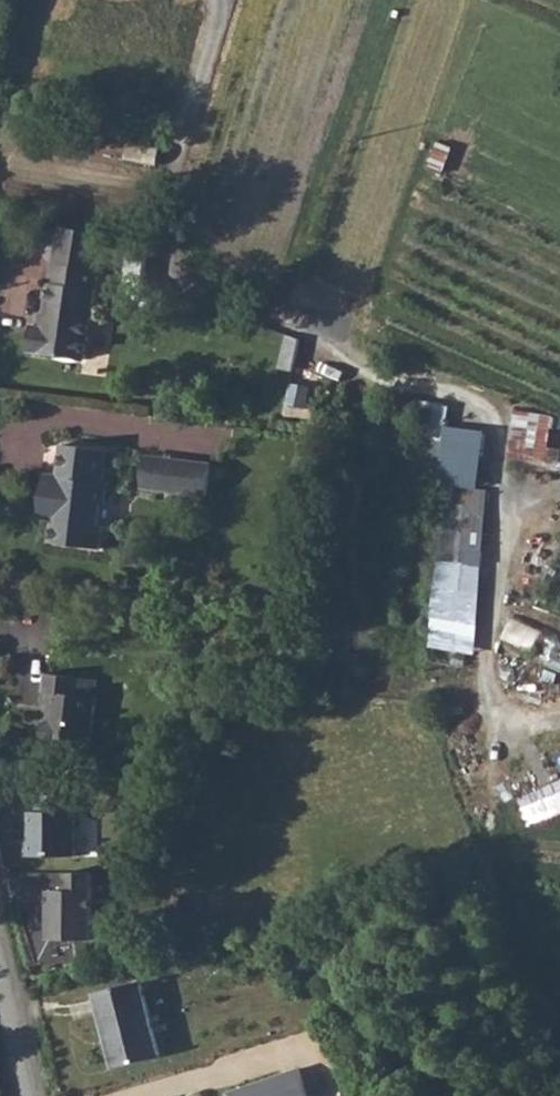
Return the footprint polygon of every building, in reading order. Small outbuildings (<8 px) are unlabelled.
[(34,317),(29,342),(86,352),(102,263),(56,255),(45,318),(34,317)] [(426,401),(419,480),(445,482),(452,403),(426,401)] [(554,445),(558,412),(518,408),(512,464),(559,468),(559,446),(554,445)] [(59,464),(53,463),(49,497),(55,498),(53,510),(50,532),(101,539),(104,517),(98,515),(101,493),(108,495),(111,471),(104,470),(108,441),(64,434),(59,464)] [(211,494),(214,458),(146,453),(143,488),(211,494)] [(481,590),(491,486),(450,483),(443,560),(464,562),(462,588),(481,590)] [(559,666),(559,636),(526,618),(514,642),(559,666)] [(48,659),(47,680),(55,681),(51,733),(96,738),(101,685),(84,684),(86,663),(48,659)] [(74,796),(41,796),(41,813),(35,813),(35,841),(32,843),(32,857),(81,857),(81,820),(77,820),(77,796),(74,796)] [(96,870),(69,870),(69,888),(51,888),(52,907),(55,907),(55,914),(52,914),(52,937),(97,937),(96,870)] [(141,981),(95,992),(111,1067),(157,1057),(141,981)] [(315,1078),(257,1095),(321,1095),(315,1078)]
